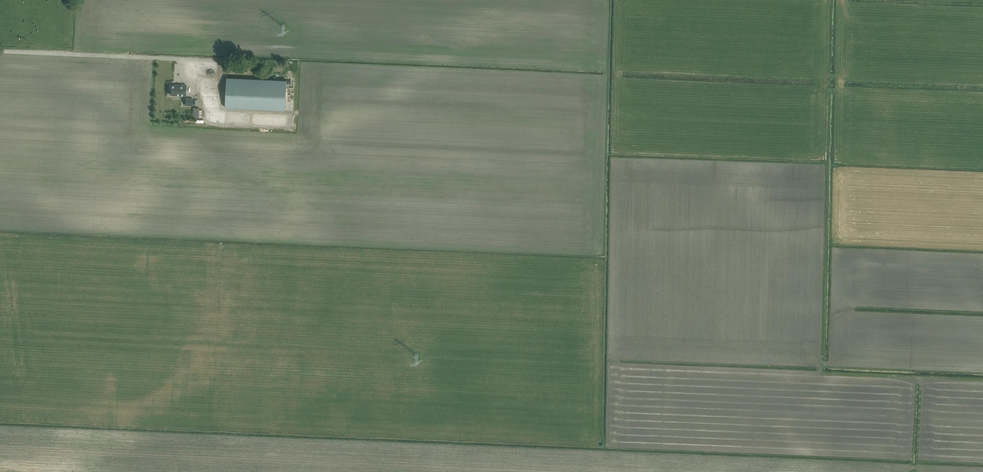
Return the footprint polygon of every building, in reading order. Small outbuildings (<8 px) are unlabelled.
[(287,80),(227,77),(225,107),(285,110),(287,80)] [(178,85),(170,85),(169,94),(171,94),(172,95),(186,95),(186,85),(178,84),(178,85)]
